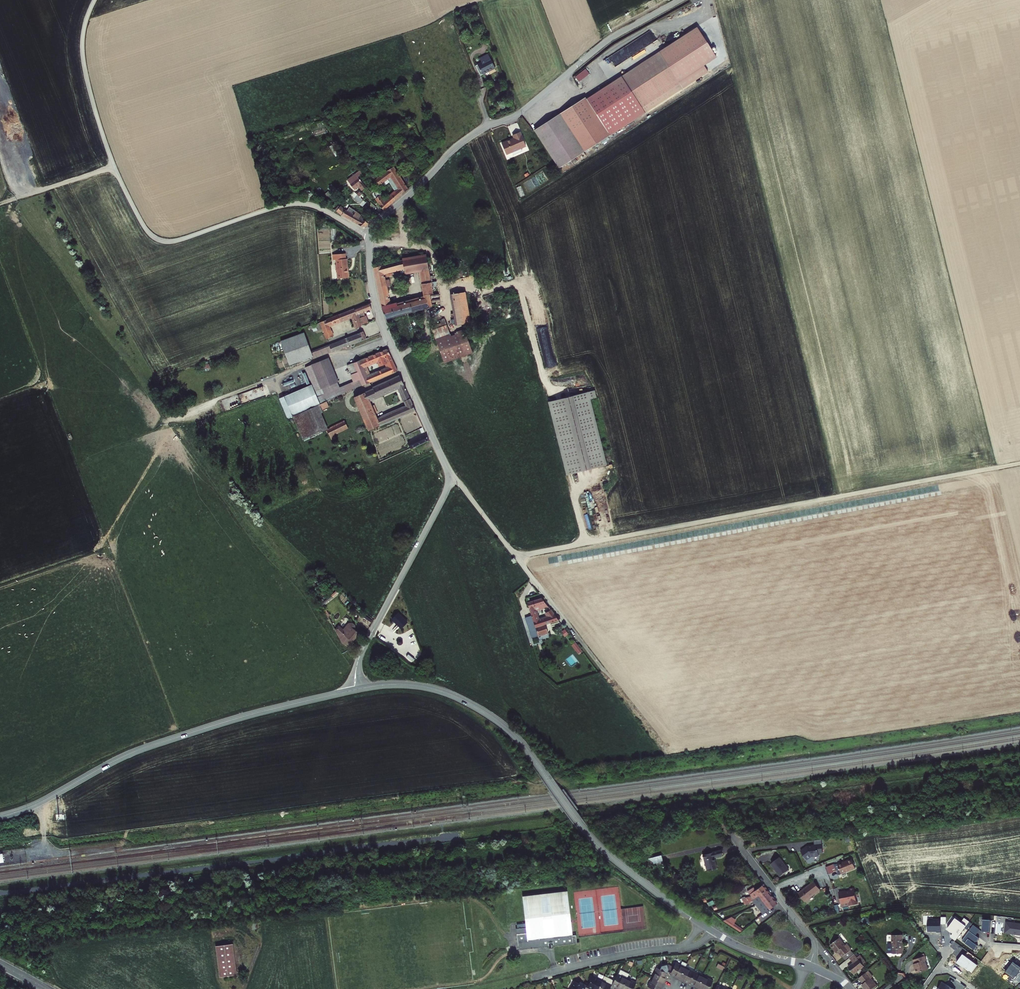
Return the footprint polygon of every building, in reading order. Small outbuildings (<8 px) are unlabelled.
[(716,57),(697,27),(621,76),(644,113),(708,72),(704,65),(716,57)] [(654,47),(659,45),(652,31),(615,50),(621,61),(625,59),(629,66),(657,52),(654,47)] [(474,66),(480,75),(494,68),(487,54),(482,57),(484,61),(474,66)] [(644,113),(621,76),(586,99),(609,136),(644,113)] [(559,168),(609,136),(586,99),(584,97),(557,115),(556,112),(552,114),(554,117),(534,130),(559,168)] [(514,139),(502,144),(507,155),(526,147),(520,133),(513,136),(514,139)] [(409,189),(394,167),(388,170),(372,183),(376,188),(371,191),(385,210),(409,189)] [(348,181),(349,183),(358,177),(364,173),(361,169),(355,173),(356,175),(348,181)] [(363,189),(366,187),(358,177),(349,183),(354,189),(360,185),(363,189)] [(359,191),(357,194),(353,191),(350,195),(360,203),(366,197),(359,191)] [(337,211),(363,227),(368,223),(358,217),(361,213),(350,207),(347,210),(340,207),(339,208),(338,207),(336,209),(338,210),(337,211)] [(338,278),(349,277),(349,271),(348,271),(348,267),(349,267),(348,258),(347,259),(347,253),(334,254),(335,259),(338,259),(338,264),(337,264),(338,272),(338,278)] [(436,281),(433,282),(427,256),(405,261),(374,268),(382,309),(386,319),(422,309),(432,307),(429,293),(434,293),(437,292),(436,281)] [(452,297),(456,326),(469,324),(466,295),(452,297)] [(369,303),(354,308),(360,324),(369,321),(365,311),(372,308),(370,303),(369,303)] [(320,321),(326,338),(332,336),(328,324),(352,316),(356,327),(361,326),(360,324),(354,308),(320,321)] [(440,321),(430,324),(434,335),(444,331),(440,321)] [(436,343),(444,363),(472,353),(464,329),(436,343)] [(328,345),(331,351),(365,338),(362,330),(357,332),(358,334),(328,345)] [(280,341),(288,364),(312,356),(310,351),(303,332),(280,341)] [(328,345),(310,351),(312,356),(313,358),(331,351),(328,345)] [(353,380),(349,381),(352,388),(397,369),(394,362),(388,365),(389,366),(367,374),(363,364),(377,359),(384,356),(386,361),(392,358),(387,348),(346,364),(353,380)] [(377,359),(379,364),(386,361),(384,356),(377,359)] [(311,384),(318,402),(352,388),(349,381),(340,385),(328,357),(304,366),(311,384)] [(353,396),(368,430),(397,418),(415,410),(412,403),(406,405),(375,418),(367,399),(397,385),(404,400),(410,397),(399,373),(377,384),(377,385),(353,396)] [(311,384),(279,397),(287,415),(318,402),(311,384)] [(589,399),(587,391),(547,401),(565,474),(605,464),(589,399)] [(317,404),(319,410),(328,405),(326,400),(317,404)] [(292,415),(302,438),(325,429),(318,410),(319,410),(317,404),(292,415)] [(325,429),(328,435),(332,433),(347,426),(345,420),(325,429)] [(410,446),(411,448),(428,440),(426,435),(414,440),(414,442),(411,444),(412,446),(410,446)] [(527,602),(538,636),(547,633),(544,625),(548,623),(554,622),(558,620),(554,615),(550,610),(544,614),(545,617),(537,619),(533,607),(545,603),(541,597),(527,602)] [(401,629),(408,622),(398,612),(391,619),(401,629)] [(554,622),(548,623),(550,630),(557,628),(565,639),(570,635),(558,620),(554,622)] [(342,643),(349,649),(354,643),(352,642),(356,637),(357,639),(360,636),(354,629),(354,628),(354,626),(354,624),(352,623),(350,623),(348,623),(342,629),(338,625),(335,629),(342,643)] [(823,852),(821,839),(813,840),(814,845),(810,845),(807,847),(807,846),(800,851),(807,859),(811,856),(819,855),(818,852),(823,852)] [(702,854),(706,871),(716,868),(713,857),(721,855),(720,852),(720,850),(702,854)] [(647,859),(656,866),(663,864),(661,855),(647,859)] [(789,869),(779,857),(771,863),(775,870),(780,876),(789,869)] [(851,859),(837,864),(841,874),(855,868),(851,859)] [(833,864),(826,867),(829,874),(836,871),(833,864)] [(801,897),(805,901),(820,889),(814,881),(798,893),(801,897)] [(765,887),(763,885),(755,890),(752,887),(747,891),(751,896),(741,898),(743,904),(749,902),(754,898),(766,889),(765,887)] [(857,904),(854,888),(849,889),(850,890),(846,891),(839,892),(840,898),(841,904),(849,902),(850,905),(857,904)] [(575,935),(569,889),(525,894),(528,927),(520,928),(520,933),(519,933),(521,949),(551,945),(551,947),(556,947),(556,945),(579,942),(578,934),(575,935)] [(754,898),(759,903),(770,893),(768,891),(766,889),(754,898)] [(774,898),(770,893),(759,903),(766,912),(777,903),(774,898)] [(737,920),(731,916),(723,921),(725,923),(740,932),(743,929),(734,923),(737,920)] [(865,918),(859,923),(862,926),(864,924),(866,927),(870,924),(865,918)] [(954,938),(959,941),(969,927),(970,925),(972,924),(972,923),(967,919),(964,923),(958,919),(950,930),(956,934),(954,938)] [(982,931),(990,932),(990,920),(983,920),(982,931)] [(944,925),(944,921),(925,921),(925,932),(931,932),(932,931),(934,931),(934,933),(944,933),(944,925)] [(1006,921),(1004,933),(1019,936),(1019,923),(1006,921)] [(974,925),(962,941),(974,949),(977,945),(974,943),(976,941),(977,941),(979,938),(976,935),(980,930),(974,925)] [(901,935),(892,935),(892,954),(896,954),(901,954),(901,935)] [(840,939),(832,946),(835,949),(838,953),(839,952),(844,958),(853,951),(848,945),(846,946),(840,939)] [(220,977),(236,975),(233,943),(216,945),(220,977)] [(959,961),(973,973),(980,964),(975,961),(978,957),(970,951),(967,955),(965,957),(963,956),(959,961)] [(857,955),(851,959),(855,964),(850,968),(853,972),(856,976),(867,967),(857,955)] [(929,960),(927,956),(917,960),(918,964),(916,965),(918,970),(920,974),(932,969),(928,960),(929,960)] [(677,957),(675,961),(671,969),(669,969),(668,972),(673,975),(673,974),(676,975),(679,976),(684,966),(686,962),(677,957)] [(1015,978),(1017,975),(1018,976),(1019,972),(1019,967),(1013,962),(1006,972),(1015,978)] [(655,970),(652,976),(662,981),(664,978),(665,975),(666,976),(668,972),(656,966),(654,970),(655,970)] [(689,969),(684,966),(679,976),(682,978),(685,979),(684,980),(688,982),(693,970),(690,968),(689,969)] [(618,972),(617,972),(613,980),(611,983),(611,984),(615,985),(615,984),(618,986),(621,987),(626,977),(628,972),(620,968),(618,972)] [(697,985),(701,978),(702,975),(697,973),(697,972),(693,970),(688,982),(691,984),(692,983),(694,984),(697,985)] [(870,972),(861,979),(866,985),(865,986),(867,988),(877,988),(880,987),(874,979),(875,978),(870,972)] [(601,979),(596,977),(596,976),(593,974),(588,982),(587,982),(585,985),(590,987),(591,986),(594,988),(596,988),(597,988),(601,979)] [(601,979),(597,988),(608,988),(611,984),(611,983),(613,980),(603,975),(601,979)] [(702,975),(701,978),(697,985),(700,987),(703,988),(702,988),(707,988),(712,979),(708,977),(708,978),(702,975)] [(652,976),(649,981),(648,981),(647,985),(655,988),(659,988),(660,987),(659,986),(662,981),(652,976)] [(626,977),(621,987),(624,988),(625,988),(631,988),(636,981),(632,979),(631,980),(626,977)] [(570,988),(582,988),(583,988),(584,988),(585,985),(587,982),(585,981),(584,984),(573,979),(572,983),(573,983),(570,988)]
